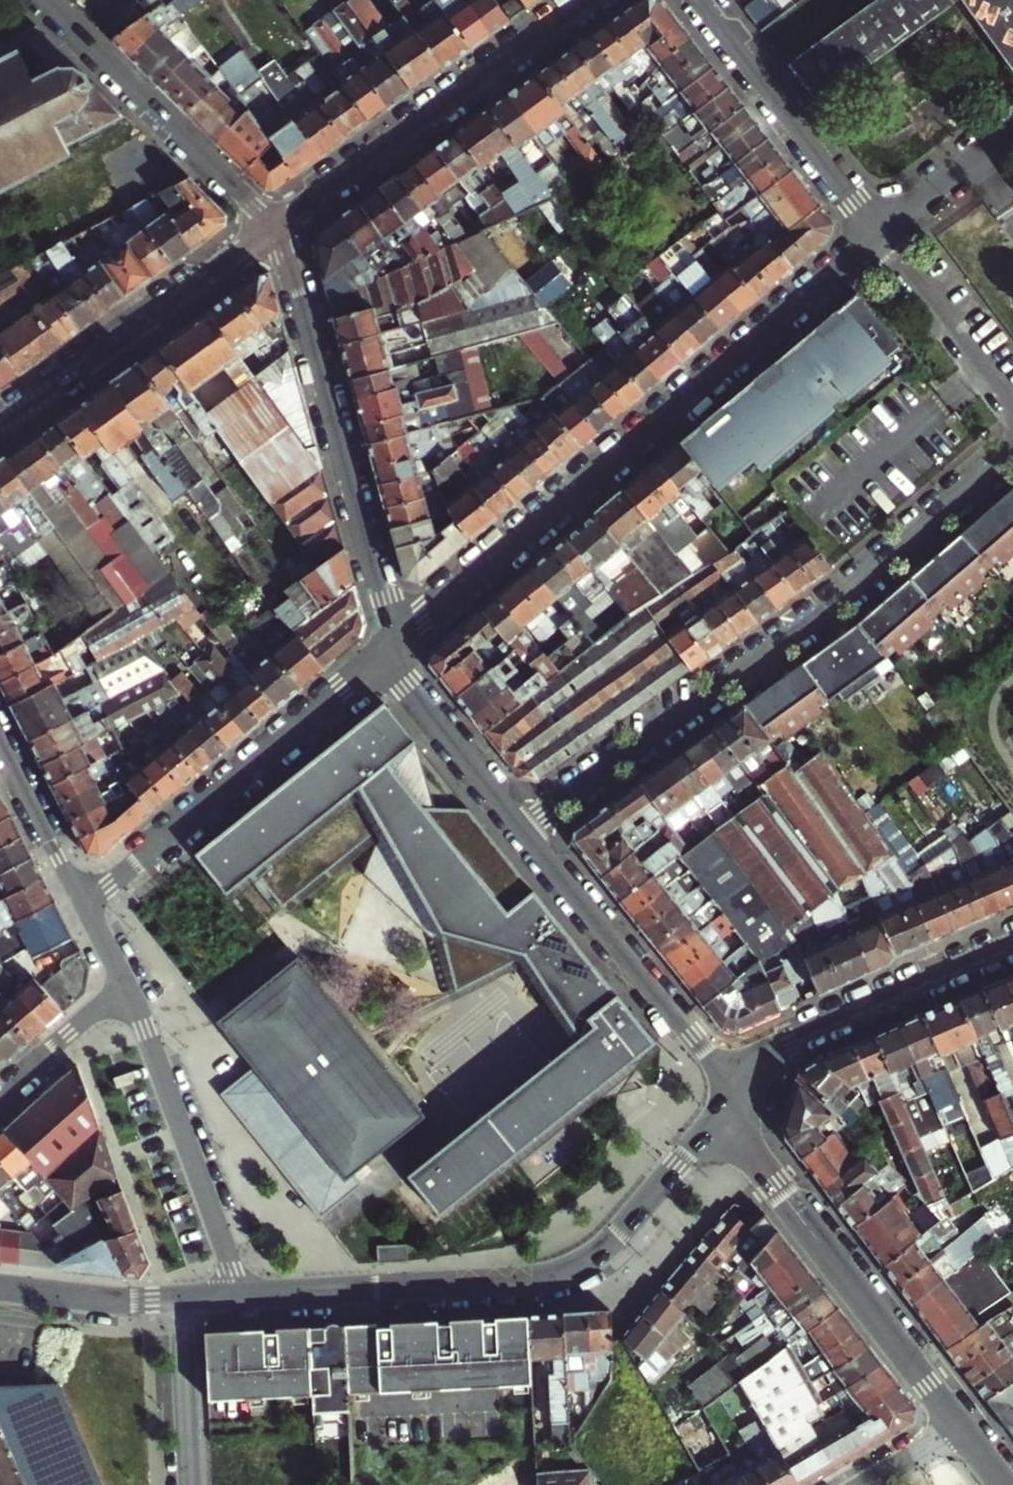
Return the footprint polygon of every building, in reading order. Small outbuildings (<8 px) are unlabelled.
[(349,2),(413,91),(443,69),(404,16),(390,26),(371,0),(352,0),(349,2)] [(404,16),(413,28),(443,69),(472,48),(437,0),(392,0),(404,16)] [(468,0),(437,0),(472,48),(492,33),(468,0)] [(495,0),(468,0),(492,33),(510,20),(495,0)] [(671,10),(663,0),(638,0),(621,12),(647,46),(661,37),(652,25),(671,10)] [(746,9),(762,31),(784,14),(774,0),(759,0),(746,9)] [(784,14),(795,6),(791,0),(774,0),(784,14)] [(793,70),(889,0),(876,0),(788,64),(793,70)] [(816,100),(953,0),(889,0),(793,70),(816,100)] [(1012,65),(1012,1),(1012,0),(965,0),(1012,65)] [(349,2),(319,23),(330,37),(336,34),(389,108),(413,91),(349,2)] [(169,6),(167,5),(164,3),(157,8),(162,13),(169,6)] [(661,37),(681,23),(671,10),(652,25),(661,37)] [(647,46),(621,12),(606,23),(638,66),(633,70),(637,75),(642,72),(645,67),(648,63),(643,57),(648,53),(650,49),(647,46)] [(180,15),(176,18),(173,21),(179,29),(187,24),(180,15)] [(159,29),(145,16),(112,39),(130,57),(159,29)] [(319,23),(307,33),(312,41),(320,52),(323,56),(332,50),(344,65),(334,71),(343,84),(370,121),(389,108),(336,34),(330,37),(319,23)] [(638,66),(606,23),(590,34),(614,66),(622,60),(623,63),(624,66),(629,73),(633,78),(637,75),(633,70),(638,66)] [(691,37),(681,23),(661,37),(647,46),(650,49),(654,55),(648,63),(645,67),(652,77),(661,64),(659,62),(691,37)] [(74,154),(70,145),(127,115),(38,27),(0,46),(0,65),(0,192),(74,154)] [(159,29),(130,57),(160,86),(189,57),(199,49),(191,40),(179,49),(159,29)] [(590,34),(574,46),(606,90),(613,85),(639,121),(649,113),(647,110),(643,106),(639,100),(623,78),(614,66),(590,34)] [(670,75),(702,50),(691,37),(659,62),(661,64),(652,77),(657,84),(661,89),(662,88),(672,78),(670,75)] [(301,65),(313,56),(320,52),(312,41),(293,54),(301,65)] [(606,90),(574,46),(554,60),(613,144),(617,142),(620,147),(630,140),(603,104),(612,98),(606,90)] [(670,99),(714,65),(702,50),(670,75),(672,78),(662,88),(670,99)] [(213,60),(207,52),(199,59),(206,66),(213,60)] [(271,61),(259,71),(264,78),(295,121),(321,157),(347,139),(295,69),(301,65),(293,54),(277,67),(271,61)] [(295,69),(313,93),(347,139),(370,121),(343,84),(332,91),(326,96),(321,90),(327,85),(313,65),(317,62),(313,56),(301,65),(295,69)] [(202,71),(189,57),(160,86),(173,99),(202,71)] [(225,76),(213,60),(206,66),(220,80),(225,76)] [(554,60),(538,72),(588,140),(594,136),(613,162),(619,158),(620,155),(620,153),(617,149),(613,144),(554,60)] [(622,60),(614,66),(623,78),(629,73),(624,66),(623,63),(622,60)] [(729,85),(714,65),(670,99),(676,107),(660,119),(656,123),(660,128),(665,135),(683,120),(729,85)] [(187,113),(216,85),(202,71),(173,99),(187,113)] [(538,72),(506,95),(544,148),(565,133),(604,185),(615,177),(588,140),(538,72)] [(295,121),(264,78),(253,86),(283,129),(295,121)] [(647,102),(661,89),(657,84),(644,97),(647,102)] [(230,99),(216,85),(187,113),(202,128),(230,100),(230,99)] [(332,91),(327,85),(321,90),(326,96),(332,91)] [(744,105),(729,85),(683,120),(691,130),(672,144),(673,145),(679,154),(684,151),(697,141),(744,105)] [(236,91),(232,86),(227,89),(231,94),(236,91)] [(261,125),(273,142),(297,174),(321,157),(295,121),(283,129),(253,86),(239,95),(249,109),(261,125)] [(249,109),(239,95),(230,99),(230,100),(202,128),(216,141),(249,109)] [(506,95),(489,107),(518,146),(526,141),(535,154),(527,160),(537,173),(554,161),(544,148),(506,95)] [(756,121),(744,105),(697,141),(703,147),(689,157),(684,151),(679,154),(692,171),(697,167),(709,157),(756,121)] [(524,183),(520,186),(514,191),(512,189),(503,195),(517,215),(555,198),(537,173),(527,160),(518,146),(489,107),(456,131),(482,166),(500,153),(518,176),(524,183)] [(261,125),(249,109),(216,141),(231,156),(261,125)] [(654,111),(650,114),(656,123),(660,119),(654,111)] [(691,130),(683,120),(665,135),(672,144),(691,130)] [(722,173),(769,137),(756,121),(709,157),(715,164),(702,173),(697,167),(692,171),(703,187),(708,183),(722,173)] [(273,142),(261,125),(231,156),(245,170),(273,142)] [(660,128),(647,138),(656,148),(661,144),(666,150),(673,145),(672,144),(665,135),(660,128)] [(456,131),(434,147),(465,189),(473,183),(483,196),(491,208),(480,216),(489,228),(517,215),(503,195),(482,166),(456,131)] [(715,203),(781,153),(769,137),(722,173),(727,179),(714,189),(708,183),(703,187),(715,203)] [(703,147),(697,141),(684,151),(689,157),(703,147)] [(273,142),(245,170),(264,189),(276,189),(297,174),(273,142)] [(434,147),(415,161),(448,208),(460,200),(465,208),(476,222),(465,230),(469,237),(483,231),(489,228),(480,216),(471,204),(470,202),(465,196),(468,193),(465,189),(434,147)] [(793,169),(781,153),(715,203),(721,210),(727,219),(793,169)] [(715,164),(709,157),(697,167),(702,173),(715,164)] [(415,161),(397,174),(422,209),(433,201),(436,205),(436,208),(440,214),(437,216),(452,236),(445,240),(449,246),(469,237),(465,230),(454,216),(448,208),(415,161)] [(554,161),(537,173),(555,198),(557,200),(575,188),(554,161)] [(805,185),(793,169),(727,219),(732,225),(739,224),(756,222),(805,185)] [(727,179),(722,173),(708,183),(714,189),(727,179)] [(397,174),(380,186),(430,254),(449,246),(445,240),(437,243),(424,225),(421,227),(413,215),(422,209),(397,174)] [(518,176),(514,179),(520,186),(524,183),(518,176)] [(228,215),(191,178),(162,192),(172,207),(177,204),(183,211),(190,207),(213,236),(228,225),(228,215)] [(473,183),(465,189),(468,193),(473,200),(470,202),(471,204),(483,196),(473,183)] [(805,185),(756,222),(772,241),(821,206),(805,185)] [(380,186),(359,201),(390,245),(400,239),(412,256),(415,260),(430,254),(380,186)] [(154,196),(169,216),(194,250),(213,236),(190,207),(183,211),(177,204),(172,207),(162,192),(154,196)] [(133,207),(142,219),(174,265),(184,258),(194,250),(169,216),(162,221),(147,200),(133,207)] [(454,216),(465,208),(460,200),(448,208),(454,216)] [(390,245),(359,201),(337,217),(374,268),(382,263),(389,272),(405,265),(401,260),(390,245)] [(433,201),(422,209),(431,221),(437,216),(440,214),(436,208),(436,205),(433,201)] [(821,206),(772,241),(794,267),(832,236),(834,222),(821,206)] [(421,227),(424,225),(431,221),(422,209),(413,215),(421,227)] [(126,225),(119,215),(112,218),(120,229),(126,225)] [(314,244),(330,299),(380,276),(377,271),(374,268),(337,217),(318,230),(314,244)] [(120,229),(112,218),(96,226),(99,230),(101,233),(104,230),(108,237),(120,229)] [(142,219),(129,228),(129,229),(129,241),(155,278),(174,265),(142,219)] [(700,249),(704,246),(711,241),(730,264),(758,298),(771,287),(725,231),(716,237),(705,222),(689,234),(700,249)] [(756,222),(739,224),(783,277),(794,267),(772,241),(756,222)] [(783,277),(739,224),(732,225),(725,231),(771,287),(783,277)] [(104,230),(101,233),(141,288),(155,278),(129,241),(129,229),(129,228),(126,225),(120,229),(108,237),(104,230)] [(98,238),(88,246),(127,298),(141,288),(101,233),(99,230),(95,233),(98,238)] [(405,326),(424,321),(468,309),(515,269),(483,231),(469,237),(449,246),(430,254),(415,260),(412,262),(405,265),(389,272),(385,274),(380,276),(330,299),(335,317),(397,300),(405,326)] [(98,238),(95,233),(84,241),(88,246),(98,238)] [(689,234),(681,240),(693,254),(700,249),(689,234)] [(127,298),(88,246),(84,241),(80,235),(64,243),(81,265),(87,274),(112,309),(127,298)] [(112,309),(87,274),(81,278),(75,269),(58,246),(48,252),(55,263),(56,263),(61,260),(64,264),(59,268),(71,283),(97,320),(112,309)] [(693,254),(697,260),(741,312),(758,298),(730,264),(724,269),(704,246),(700,249),(693,254)] [(689,267),(672,247),(668,250),(660,255),(722,329),(741,312),(697,260),(689,267)] [(680,306),(674,311),(703,345),(722,329),(660,255),(641,271),(655,288),(661,283),(665,280),(684,303),(680,306)] [(40,273),(55,294),(82,331),(97,320),(71,283),(65,287),(53,271),(51,273),(48,268),(40,256),(31,260),(40,273)] [(409,257),(401,260),(405,265),(412,262),(409,257)] [(61,260),(56,263),(59,268),(64,264),(61,260)] [(65,287),(71,283),(59,268),(56,263),(55,263),(48,268),(51,273),(53,271),(65,287)] [(23,265),(14,269),(24,284),(32,278),(23,265)] [(87,274),(81,265),(75,269),(81,278),(87,274)] [(24,284),(14,269),(0,277),(0,345),(21,375),(66,342),(24,284)] [(560,323),(515,269),(468,309),(424,321),(429,340),(434,357),(438,356),(446,353),(461,349),(519,334),(538,329),(560,323)] [(620,286),(645,314),(683,361),(703,345),(674,311),(664,320),(645,297),(655,288),(641,271),(620,286)] [(40,273),(32,278),(48,300),(55,294),(40,273)] [(291,347),(271,274),(256,276),(236,291),(282,354),(291,347)] [(82,331),(55,294),(48,300),(32,278),(24,284),(66,342),(82,331)] [(661,283),(655,288),(674,311),(680,306),(661,283)] [(236,291),(208,311),(234,347),(245,339),(277,382),(297,368),(291,347),(282,354),(236,291)] [(836,311),(804,338),(681,442),(706,473),(718,487),(741,468),(753,458),(759,466),(761,467),(850,392),(905,346),(860,293),(836,311)] [(342,343),(405,326),(397,300),(335,317),(342,343)] [(208,311),(159,347),(192,391),(225,367),(242,389),(249,399),(216,424),(218,427),(317,561),(318,567),(345,547),(317,445),(308,447),(234,347),(208,311)] [(683,361),(645,314),(625,330),(639,346),(634,349),(661,380),(683,361)] [(386,352),(400,348),(398,341),(414,337),(416,343),(429,340),(424,321),(405,326),(342,343),(352,379),(390,369),(386,352)] [(521,344),(519,334),(461,349),(463,360),(521,344)] [(400,348),(416,343),(414,337),(398,341),(400,348)] [(610,351),(619,362),(646,393),(661,380),(634,349),(625,338),(618,344),(614,339),(608,343),(613,349),(610,351)] [(245,339),(234,347),(308,447),(317,445),(297,368),(277,382),(245,339)] [(608,343),(603,347),(608,352),(610,351),(613,349),(608,343)] [(21,375),(0,345),(0,390),(21,375)] [(192,391),(159,347),(138,362),(171,407),(176,413),(184,407),(203,432),(209,433),(218,427),(216,424),(208,413),(192,391)] [(646,393),(619,362),(613,368),(599,351),(590,358),(630,406),(646,393)] [(446,353),(438,356),(441,370),(450,367),(446,353)] [(434,357),(390,369),(352,379),(357,397),(415,381),(442,374),(441,370),(438,356),(434,357)] [(594,383),(588,388),(614,419),(630,406),(590,358),(580,366),(584,372),(587,376),(594,383)] [(138,362),(110,383),(190,491),(195,497),(227,540),(237,532),(221,511),(223,502),(179,444),(172,444),(161,429),(155,428),(150,422),(171,407),(138,362)] [(584,372),(580,366),(576,369),(581,375),(584,372)] [(576,369),(571,374),(576,380),(579,377),(581,375),(576,369)] [(446,386),(442,374),(415,381),(418,393),(446,386)] [(566,393),(573,401),(599,432),(614,419),(588,388),(582,394),(576,386),(573,382),(576,380),(571,374),(559,384),(563,389),(566,393)] [(587,376),(582,381),(588,388),(594,383),(587,376)] [(450,403),(453,413),(454,420),(469,416),(477,414),(472,395),(460,398),(456,383),(446,386),(418,393),(415,381),(357,397),(364,425),(450,403)] [(582,394),(588,388),(582,381),(576,386),(582,394)] [(110,383),(79,406),(115,454),(136,438),(147,452),(143,455),(177,501),(190,491),(110,383)] [(543,397),(556,412),(583,445),(599,432),(573,401),(568,406),(561,397),(558,393),(563,389),(559,384),(543,397)] [(249,399),(242,389),(208,413),(216,424),(249,399)] [(566,393),(561,397),(568,406),(573,401),(566,393)] [(583,445),(556,412),(547,418),(532,400),(515,404),(528,420),(563,462),(583,445)] [(422,422),(453,413),(450,403),(364,425),(369,442),(423,428),(422,422)] [(79,406),(58,421),(85,458),(97,449),(105,460),(103,466),(118,486),(111,491),(112,493),(114,496),(135,480),(115,454),(79,406)] [(503,420),(513,432),(548,474),(563,462),(528,420),(522,425),(507,407),(494,410),(503,420)] [(490,417),(486,412),(477,414),(469,416),(478,427),(490,417)] [(454,420),(423,428),(369,442),(375,464),(414,453),(411,441),(421,438),(426,441),(441,437),(445,450),(447,459),(452,455),(460,448),(470,439),(481,430),(478,427),(469,416),(454,420)] [(478,427),(481,430),(483,428),(533,487),(548,474),(513,432),(507,438),(497,425),(490,417),(478,427)] [(503,420),(497,425),(507,438),(513,432),(503,420)] [(58,421),(38,435),(90,503),(95,499),(98,504),(102,501),(75,465),(85,458),(58,421)] [(481,430),(470,439),(516,501),(533,487),(483,428),(481,430)] [(38,435),(5,459),(29,492),(50,477),(89,528),(106,515),(117,530),(131,519),(114,496),(112,493),(102,501),(98,504),(95,499),(90,503),(38,435)] [(473,465),(464,472),(497,517),(516,501),(470,439),(460,448),(465,455),(473,465)] [(702,476),(706,473),(681,442),(657,462),(683,493),(697,509),(700,512),(711,503),(701,491),(709,484),(702,476)] [(465,455),(460,448),(452,455),(457,462),(465,455)] [(447,459),(445,450),(438,452),(438,454),(442,463),(447,459)] [(414,453),(375,464),(381,483),(420,473),(429,470),(435,469),(442,463),(438,454),(430,457),(429,452),(415,456),(414,453)] [(452,501),(448,505),(451,512),(456,520),(472,538),(497,517),(464,472),(457,462),(452,455),(447,459),(442,463),(435,469),(441,485),(451,477),(463,491),(452,501)] [(753,458),(741,468),(748,476),(759,466),(753,458)] [(0,463),(0,488),(23,519),(29,515),(44,535),(55,526),(29,492),(5,459),(0,463)] [(657,462),(644,473),(669,504),(672,502),(686,518),(697,509),(683,493),(657,462)] [(422,480),(420,473),(381,483),(387,507),(443,491),(441,485),(435,469),(429,470),(431,477),(422,480)] [(644,473),(625,490),(650,520),(663,509),(671,519),(667,522),(687,546),(700,535),(686,518),(672,502),(669,504),(644,473)] [(67,543),(89,528),(50,477),(29,492),(55,526),(67,543)] [(135,480),(114,496),(131,519),(156,552),(177,536),(135,480)] [(0,488),(0,553),(7,562),(17,554),(18,554),(38,539),(23,519),(0,488)] [(779,684),(746,707),(772,744),(782,737),(786,742),(804,728),(823,715),(819,710),(829,703),(838,696),(844,704),(863,691),(882,677),(875,669),(888,660),(897,652),(901,656),(935,626),(931,621),(940,614),(949,606),(953,610),(987,580),(983,575),(992,568),(1001,560),(1005,564),(1012,557),(1012,489),(988,511),(962,534),(936,557),(910,580),(884,603),(858,626),(830,646),(802,666),(779,684)] [(448,490),(443,491),(448,505),(452,501),(448,490)] [(625,490),(595,514),(664,596),(649,607),(661,625),(678,613),(694,601),(710,589),(726,577),(716,563),(696,575),(689,566),(678,553),(662,566),(655,558),(658,555),(647,541),(659,531),(650,520),(625,490)] [(195,497),(190,491),(177,501),(182,507),(195,497)] [(448,505),(443,491),(387,507),(393,528),(429,518),(451,512),(448,505)] [(792,510),(773,521),(814,584),(833,570),(792,510)] [(595,514),(567,538),(609,588),(617,598),(634,617),(649,607),(664,596),(595,514)] [(29,515),(23,519),(38,539),(44,535),(29,515)] [(434,537),(429,518),(393,528),(406,577),(419,581),(472,538),(456,520),(442,531),(446,536),(439,542),(434,537)] [(131,519),(117,530),(159,585),(175,577),(168,567),(156,552),(131,519)] [(814,584),(773,521),(756,532),(758,535),(756,536),(797,596),(814,584)] [(188,551),(177,536),(156,552),(168,567),(188,551)] [(756,536),(737,549),(779,610),(797,596),(756,536)] [(609,588),(567,538),(550,552),(587,596),(585,598),(590,603),(609,588)] [(732,552),(722,539),(689,566),(696,575),(716,563),(732,552)] [(355,584),(345,547),(318,567),(300,581),(297,583),(304,593),(297,599),(294,596),(278,608),(294,629),(355,584)] [(779,610),(737,549),(732,552),(716,563),(726,577),(758,624),(779,610)] [(536,565),(533,567),(558,597),(561,595),(566,590),(578,604),(579,603),(584,608),(590,603),(585,598),(587,596),(550,552),(536,565)] [(18,582),(7,562),(0,565),(0,592),(18,582)] [(101,566),(90,574),(117,610),(85,633),(100,659),(140,637),(178,617),(198,606),(175,577),(159,585),(127,603),(101,566)] [(558,597),(533,567),(517,580),(558,629),(561,627),(567,621),(558,610),(552,602),(558,597)] [(726,577),(710,589),(741,636),(758,624),(726,577)] [(500,595),(498,597),(523,626),(525,624),(527,622),(543,642),(549,637),(545,633),(549,629),(553,633),(558,629),(517,580),(500,595)] [(0,592),(0,616),(29,601),(18,582),(0,592)] [(365,624),(355,584),(294,629),(325,668),(360,637),(365,624)] [(710,589),(694,601),(725,648),(741,636),(710,589)] [(523,626),(498,597),(482,609),(500,630),(507,640),(516,650),(520,655),(530,647),(520,635),(526,630),(523,626)] [(597,644),(634,617),(617,598),(582,626),(597,644)] [(0,616),(0,634),(36,616),(29,601),(0,616)] [(694,601),(678,613),(709,660),(725,648),(694,601)] [(273,652),(301,688),(325,668),(294,629),(278,608),(275,605),(266,613),(288,640),(273,652)] [(574,616),(565,605),(558,610),(567,621),(574,616)] [(178,617),(187,628),(204,614),(198,606),(178,617)] [(540,782),(693,672),(661,625),(649,607),(634,617),(597,644),(562,672),(486,733),(522,778),(540,782)] [(482,609),(463,626),(474,640),(483,632),(489,639),(495,634),(500,630),(482,609)] [(709,660),(678,613),(661,625),(693,672),(709,660)] [(45,632),(36,616),(0,634),(0,656),(45,632)] [(567,621),(561,627),(570,638),(548,656),(562,672),(597,644),(582,626),(574,616),(567,621)] [(432,665),(441,677),(480,647),(477,643),(474,640),(463,626),(434,650),(432,665)] [(530,647),(520,655),(523,659),(529,654),(533,651),(540,646),(539,645),(526,630),(520,635),(530,647)] [(36,664),(31,652),(41,647),(47,658),(57,653),(45,632),(0,656),(0,682),(0,683),(36,664)] [(100,659),(85,633),(59,651),(62,658),(67,655),(76,672),(89,665),(100,659)] [(503,643),(495,634),(489,639),(496,648),(503,643)] [(57,682),(12,706),(30,740),(166,669),(140,637),(100,659),(89,665),(97,680),(66,697),(57,682)] [(278,708),(301,688),(273,652),(260,664),(238,637),(232,642),(235,647),(232,650),(244,665),(278,708)] [(484,643),(480,647),(441,677),(457,696),(494,667),(516,650),(507,640),(503,643),(496,648),(489,639),(484,643)] [(278,708),(244,665),(237,670),(217,645),(207,653),(261,722),(278,708)] [(545,652),(540,646),(533,651),(537,655),(539,657),(545,652)] [(486,733),(562,672),(548,656),(545,652),(539,657),(537,655),(532,658),(535,661),(533,662),(541,672),(527,682),(522,677),(510,687),(473,717),(486,733)] [(212,691),(246,735),(261,722),(207,653),(197,661),(209,676),(217,686),(212,691)] [(529,654),(523,659),(531,664),(533,662),(535,661),(532,658),(529,654)] [(43,676),(36,664),(0,683),(12,706),(57,682),(62,679),(57,670),(43,676)] [(510,687),(494,667),(457,696),(473,717),(510,687)] [(166,669),(30,740),(43,765),(113,728),(128,720),(154,706),(164,701),(184,691),(175,679),(166,669)] [(191,700),(231,748),(246,735),(212,691),(205,696),(197,686),(185,671),(175,679),(184,691),(191,700)] [(203,681),(212,691),(217,686),(209,676),(203,681)] [(205,696),(212,691),(203,681),(197,686),(205,696)] [(215,761),(231,748),(191,700),(178,710),(182,714),(178,717),(215,761)] [(159,726),(199,774),(215,761),(178,717),(182,714),(178,710),(174,714),(164,701),(154,706),(166,720),(159,726)] [(388,765),(415,743),(384,705),(199,855),(229,893),(256,871),(283,905),(380,827),(441,933),(457,990),(523,952),(582,1035),(408,1174),(441,1214),(640,1054),(605,1009),(592,1019),(567,989),(595,967),(468,809),(424,810),(388,765)] [(746,707),(731,718),(769,772),(784,761),(772,744),(746,707)] [(731,718),(715,729),(750,778),(754,783),(758,789),(764,797),(770,793),(779,786),(769,772),(731,718)] [(184,787),(199,774),(159,726),(148,736),(152,740),(148,743),(158,755),(184,787)] [(43,765),(53,786),(93,765),(88,756),(109,745),(114,754),(116,753),(125,749),(121,744),(113,728),(43,765)] [(715,729),(700,741),(738,794),(743,790),(740,785),(750,778),(715,729)] [(150,761),(158,755),(148,743),(144,739),(137,745),(150,761)] [(700,741),(685,751),(720,800),(723,804),(733,796),(740,806),(730,814),(734,820),(749,808),(743,800),(738,794),(700,741)] [(142,769),(169,800),(184,787),(158,755),(150,761),(137,745),(128,752),(142,769)] [(720,800),(685,751),(670,762),(708,816),(710,818),(715,815),(709,807),(720,800)] [(131,786),(141,799),(153,813),(169,800),(142,769),(135,775),(116,753),(114,754),(107,758),(120,774),(131,786)] [(93,765),(53,786),(62,803),(98,785),(117,775),(120,774),(107,758),(93,765)] [(836,889),(861,878),(871,871),(899,907),(918,946),(932,940),(911,891),(910,889),(909,886),(910,884),(911,881),(828,761),(799,783),(794,775),(779,786),(770,793),(775,802),(780,798),(836,889)] [(708,816),(670,762),(655,773),(689,821),(699,815),(703,820),(708,816)] [(689,821),(655,773),(640,784),(678,836),(693,826),(689,821)] [(98,785),(62,803),(71,821),(108,802),(131,786),(120,774),(117,775),(121,782),(113,786),(114,787),(103,794),(98,785)] [(754,783),(750,778),(740,785),(743,790),(754,783)] [(678,836),(640,784),(612,804),(632,831),(636,827),(631,820),(641,813),(648,822),(657,833),(660,831),(666,838),(669,842),(678,836)] [(71,821),(80,839),(116,820),(112,811),(121,806),(125,813),(128,811),(141,799),(131,786),(108,802),(71,821)] [(749,808),(764,797),(758,789),(743,800),(749,808)] [(0,791),(0,822),(13,815),(0,791)] [(775,802),(770,793),(764,797),(749,808),(734,820),(726,825),(719,831),(715,834),(745,875),(787,930),(807,916),(813,925),(808,913),(836,892),(836,889),(780,798),(775,802)] [(103,856),(153,813),(141,799),(128,811),(132,816),(120,827),(116,820),(80,839),(88,854),(103,856)] [(723,804),(720,800),(709,807),(715,815),(710,818),(719,831),(726,825),(718,813),(725,808),(723,804)] [(590,865),(632,831),(612,804),(574,831),(573,843),(590,865)] [(112,811),(116,820),(125,813),(121,806),(112,811)] [(23,837),(13,815),(0,822),(0,849),(23,837)] [(636,827),(632,831),(590,865),(602,879),(633,853),(656,834),(657,833),(648,822),(638,829),(636,827)] [(997,841),(1007,865),(1012,879),(1012,836),(1012,833),(997,841)] [(681,859),(691,871),(702,886),(712,900),(724,915),(735,930),(746,945),(759,962),(781,1012),(798,1005),(790,987),(792,986),(782,961),(728,887),(745,875),(715,834),(681,859)] [(986,835),(979,840),(984,848),(993,844),(986,835)] [(23,837),(0,849),(0,875),(34,858),(23,837)] [(661,842),(638,860),(643,865),(670,844),(669,842),(666,838),(661,842)] [(964,838),(954,846),(985,918),(1000,911),(994,894),(987,878),(979,862),(970,847),(964,838)] [(1000,911),(1012,906),(1012,879),(1007,865),(1000,854),(993,844),(984,848),(979,840),(970,847),(979,862),(987,878),(994,894),(1000,911)] [(638,860),(633,853),(602,879),(619,902),(680,857),(670,844),(643,865),(638,860)] [(954,846),(940,858),(969,924),(985,918),(954,846)] [(681,859),(680,857),(619,902),(632,917),(666,890),(658,879),(669,871),(677,881),(691,871),(681,859)] [(45,878),(34,858),(0,875),(0,901),(45,878)] [(940,858),(926,869),(953,931),(969,924),(940,858)] [(910,889),(911,891),(932,940),(953,931),(926,869),(911,881),(910,884),(909,886),(910,889)] [(677,881),(666,890),(632,917),(643,932),(678,905),(670,895),(681,886),(689,896),(702,886),(691,871),(677,881)] [(861,878),(870,897),(895,956),(918,946),(899,907),(871,871),(861,878)] [(56,901),(45,878),(0,901),(0,929),(17,920),(56,901)] [(689,896),(678,905),(643,932),(654,946),(689,919),(682,910),(693,901),(700,910),(712,900),(702,886),(689,896)] [(871,974),(843,908),(836,892),(808,913),(813,925),(839,987),(871,974)] [(870,897),(843,908),(871,974),(871,973),(889,965),(895,956),(870,897)] [(700,910),(689,919),(654,946),(666,960),(700,933),(693,924),(704,916),(711,925),(724,915),(712,900),(700,910)] [(75,937),(56,901),(17,920),(31,948),(34,954),(39,956),(75,937)] [(711,925),(700,933),(666,960),(677,975),(712,948),(704,938),(715,930),(723,940),(735,930),(724,915),(711,925)] [(839,987),(813,925),(807,916),(787,930),(795,942),(818,996),(839,987)] [(31,948),(17,920),(0,929),(0,965),(1,966),(31,948)] [(723,940),(712,948),(677,975),(689,991),(724,963),(716,953),(727,945),(734,955),(746,945),(735,930),(723,940)] [(734,955),(724,963),(689,991),(702,1006),(737,979),(727,968),(738,960),(747,971),(759,962),(746,945),(734,955)] [(82,950),(67,957),(64,959),(62,962),(62,965),(64,968),(86,993),(91,969),(82,950)] [(298,957),(286,966),(218,1022),(255,1067),(222,1094),(320,1218),(361,1185),(353,1174),(372,1159),(425,1116),(298,957)] [(781,1012),(759,962),(747,971),(737,979),(702,1006),(720,1029),(735,1032),(781,1012)] [(11,983),(14,982),(1,966),(0,965),(0,986),(11,983)] [(640,1054),(655,1042),(595,967),(567,989),(592,1019),(605,1009),(640,1054)] [(53,976),(75,1002),(86,993),(64,968),(53,976)] [(19,992),(48,1025),(64,1012),(41,986),(35,978),(34,976),(31,976),(28,978),(28,980),(30,983),(19,992)] [(64,1012),(75,1002),(53,976),(41,986),(64,1012)] [(11,983),(19,992),(30,983),(28,980),(28,978),(14,982),(11,983)] [(1007,978),(984,989),(1012,1056),(1012,992),(1007,978)] [(960,998),(1010,1114),(1012,1113),(1012,1056),(984,989),(960,998)] [(30,1041),(48,1025),(19,992),(9,1001),(1,992),(0,992),(0,1006),(30,1041)] [(924,1014),(940,1051),(942,1056),(953,1051),(959,1068),(967,1064),(1000,1139),(1012,1134),(1012,1120),(1010,1114),(960,998),(924,1014)] [(4,1064),(30,1041),(0,1006),(0,1060),(4,1064)] [(924,1014),(901,1024),(942,1121),(956,1115),(937,1070),(933,1071),(927,1057),(940,1051),(924,1014)] [(942,1121),(901,1024),(875,1035),(896,1084),(900,1092),(910,1116),(919,1137),(944,1126),(942,1121)] [(875,1035),(855,1044),(870,1078),(876,1075),(882,1090),(885,1098),(891,1096),(887,1088),(896,1084),(875,1035)] [(855,1044),(827,1056),(858,1083),(863,1088),(867,1096),(882,1090),(876,1075),(870,1078),(855,1044)] [(819,1059),(799,1072),(845,1124),(848,1127),(863,1109),(863,1107),(855,1093),(849,1087),(854,1085),(858,1083),(827,1056),(824,1057),(819,1059)] [(79,1065),(4,1130),(51,1185),(58,1192),(65,1201),(73,1210),(96,1193),(99,1199),(122,1190),(79,1065)] [(845,1124),(799,1072),(784,1127),(788,1141),(801,1158),(845,1124)] [(887,1088),(891,1096),(900,1092),(896,1084),(887,1088)] [(882,1090),(867,1096),(871,1104),(881,1100),(885,1098),(882,1090)] [(885,1098),(881,1100),(892,1124),(910,1116),(900,1092),(891,1096),(885,1098)] [(848,1127),(845,1124),(801,1158),(812,1172),(847,1145),(841,1138),(855,1129),(858,1134),(865,1127),(863,1121),(867,1117),(863,1109),(848,1127)] [(910,1116),(892,1124),(903,1150),(922,1142),(919,1137),(910,1116)] [(847,1145),(812,1172),(824,1187),(870,1152),(867,1147),(878,1139),(876,1135),(870,1123),(865,1127),(858,1134),(864,1141),(858,1145),(854,1140),(847,1145)] [(0,1133),(0,1160),(15,1178),(23,1171),(42,1193),(51,1185),(4,1130),(0,1133)] [(870,1152),(824,1187),(837,1205),(890,1165),(890,1164),(878,1139),(867,1147),(870,1152)] [(933,1169),(922,1142),(903,1150),(915,1176),(933,1169)] [(4,1200),(13,1211),(17,1215),(27,1206),(8,1184),(15,1178),(0,1160),(0,1196),(4,1200)] [(967,1170),(973,1186),(994,1177),(988,1161),(967,1170)] [(895,1182),(901,1190),(909,1184),(890,1165),(837,1205),(853,1226),(883,1204),(876,1195),(895,1182)] [(933,1169),(915,1176),(921,1191),(918,1193),(928,1203),(945,1196),(933,1169)] [(137,1229),(122,1190),(99,1199),(102,1204),(108,1217),(118,1237),(137,1229)] [(65,1201),(58,1192),(49,1200),(56,1208),(65,1201)] [(883,1204),(853,1226),(884,1266),(924,1236),(893,1196),(883,1204)] [(965,1207),(958,1199),(948,1204),(939,1210),(946,1219),(948,1220),(965,1207)] [(4,1200),(0,1203),(0,1230),(4,1226),(0,1222),(13,1211),(4,1200)] [(736,1203),(732,1208),(753,1226),(748,1233),(763,1252),(779,1230),(766,1214),(736,1203)] [(43,1209),(48,1215),(54,1211),(48,1204),(43,1209)] [(108,1217),(102,1204),(90,1209),(97,1223),(108,1217)] [(732,1208),(698,1248),(722,1268),(731,1258),(742,1268),(734,1278),(750,1298),(760,1288),(755,1281),(748,1272),(763,1252),(748,1233),(753,1226),(732,1208)] [(48,1215),(43,1209),(37,1214),(42,1220),(48,1215)] [(118,1237),(108,1217),(97,1223),(105,1237),(125,1277),(140,1276),(150,1262),(137,1229),(118,1237)] [(924,1236),(884,1266),(898,1284),(941,1251),(936,1244),(956,1229),(948,1220),(946,1219),(924,1236)] [(941,1251),(898,1284),(912,1303),(976,1255),(995,1242),(978,1223),(961,1236),(941,1251)] [(961,1236),(956,1229),(936,1244),(941,1251),(961,1236)] [(2,1230),(0,1246),(0,1262),(18,1264),(22,1232),(2,1230)] [(779,1230),(763,1252),(748,1272),(755,1281),(760,1273),(793,1248),(779,1230)] [(18,1264),(65,1270),(56,1259),(33,1234),(22,1232),(18,1264)] [(125,1277),(105,1237),(56,1259),(65,1270),(125,1277)] [(379,1263),(409,1261),(408,1244),(378,1246),(379,1263)] [(698,1248),(686,1262),(722,1292),(734,1278),(722,1268),(698,1248)] [(804,1263),(793,1248),(760,1273),(771,1288),(804,1263)] [(912,1303),(926,1321),(985,1275),(981,1269),(985,1266),(976,1255),(912,1303)] [(722,1292),(686,1262),(664,1289),(687,1311),(705,1291),(736,1317),(743,1310),(722,1292)] [(815,1277),(804,1263),(771,1288),(764,1293),(744,1309),(755,1323),(815,1277)] [(990,1272),(985,1266),(981,1269),(985,1275),(990,1272)] [(945,1347),(947,1349),(980,1327),(978,1325),(973,1318),(1009,1295),(990,1272),(985,1275),(926,1321),(945,1347)] [(771,1288),(760,1273),(755,1281),(760,1288),(764,1293),(771,1288)] [(827,1293),(815,1277),(755,1323),(768,1339),(827,1293)] [(642,1315),(676,1349),(676,1350),(684,1342),(679,1337),(695,1320),(687,1311),(664,1289),(642,1315)] [(780,1354),(791,1346),(839,1308),(827,1293),(768,1339),(780,1354)] [(960,1365),(1012,1330),(1012,1305),(980,1327),(947,1349),(960,1365)] [(839,1308),(791,1346),(797,1357),(809,1350),(814,1359),(856,1331),(839,1308)] [(610,1311),(587,1312),(591,1381),(611,1380),(613,1361),(611,1339),(610,1311)] [(587,1312),(562,1314),(565,1383),(591,1381),(587,1312)] [(565,1383),(562,1314),(528,1315),(530,1359),(541,1359),(542,1376),(548,1377),(552,1444),(569,1443),(565,1383)] [(528,1315),(343,1325),(346,1394),(532,1384),(530,1359),(528,1315)] [(676,1350),(676,1349),(642,1315),(622,1339),(624,1342),(651,1367),(666,1352),(670,1356),(676,1350)] [(346,1394),(343,1325),(309,1327),(312,1396),(312,1412),(347,1410),(346,1394)] [(312,1396),(309,1327),(205,1332),(208,1401),(312,1396)] [(973,1381),(1012,1356),(1012,1330),(960,1365),(973,1381)] [(869,1347),(856,1331),(814,1359),(802,1367),(812,1385),(869,1347)] [(766,1428),(778,1451),(797,1484),(809,1484),(868,1450),(858,1432),(855,1426),(849,1414),(845,1408),(842,1402),(841,1402),(826,1410),(823,1405),(812,1385),(802,1367),(797,1357),(791,1346),(780,1354),(752,1376),(741,1384),(751,1402),(766,1428)] [(883,1365),(869,1347),(812,1385),(823,1405),(837,1396),(848,1389),(883,1365)] [(973,1381),(986,1399),(1012,1382),(1012,1356),(973,1381)] [(705,1412),(724,1397),(741,1384),(752,1376),(738,1362),(735,1360),(695,1391),(705,1412)] [(896,1383),(883,1365),(848,1389),(852,1396),(855,1401),(845,1408),(849,1414),(896,1383)] [(54,1367),(0,1382),(0,1484),(103,1484),(54,1367)] [(986,1399),(1012,1434),(1012,1382),(986,1399)] [(909,1400),(896,1383),(849,1414),(855,1426),(868,1418),(872,1423),(909,1400)] [(852,1396),(848,1389),(837,1396),(841,1402),(842,1402),(852,1396)] [(915,1408),(909,1400),(872,1423),(858,1432),(868,1450),(912,1424),(915,1408)] [(749,1438),(761,1431),(755,1419),(742,1425),(749,1438)] [(682,1440),(697,1431),(691,1420),(676,1428),(682,1440)] [(700,1472),(715,1464),(697,1431),(682,1440),(700,1472)] [(769,1484),(797,1484),(778,1451),(776,1452),(774,1453),(761,1431),(749,1438),(752,1443),(749,1444),(746,1439),(744,1440),(769,1484)] [(744,1440),(738,1444),(734,1446),(747,1469),(739,1473),(746,1484),(769,1484),(744,1440)] [(729,1455),(731,1459),(734,1463),(739,1473),(747,1469),(734,1446),(727,1451),(729,1455)] [(591,1449),(580,1457),(590,1470),(600,1483),(611,1476),(591,1449)] [(726,1484),(746,1484),(739,1473),(734,1463),(728,1466),(720,1471),(718,1472),(724,1482),(726,1484)] [(536,1472),(537,1484),(602,1484),(600,1483),(590,1470),(536,1472)] [(704,1480),(701,1474),(684,1484),(685,1484),(707,1484),(704,1480)] [(600,1483),(602,1484),(618,1484),(611,1476),(600,1483)]
